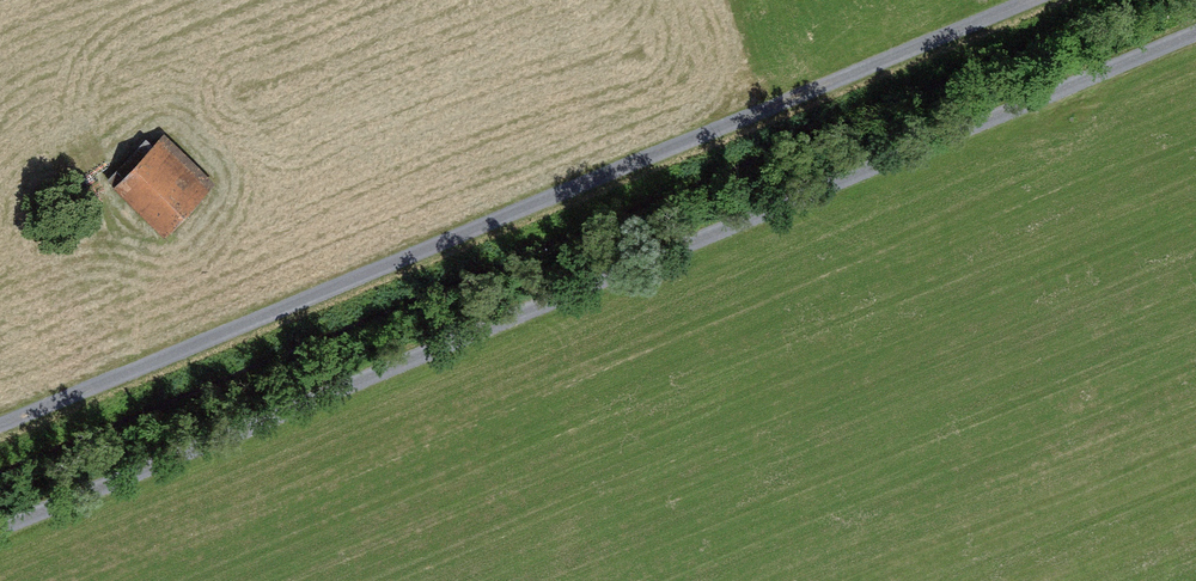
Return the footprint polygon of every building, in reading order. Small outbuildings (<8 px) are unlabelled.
[(118,186),(168,235),(215,188),(166,139),(118,186)]
